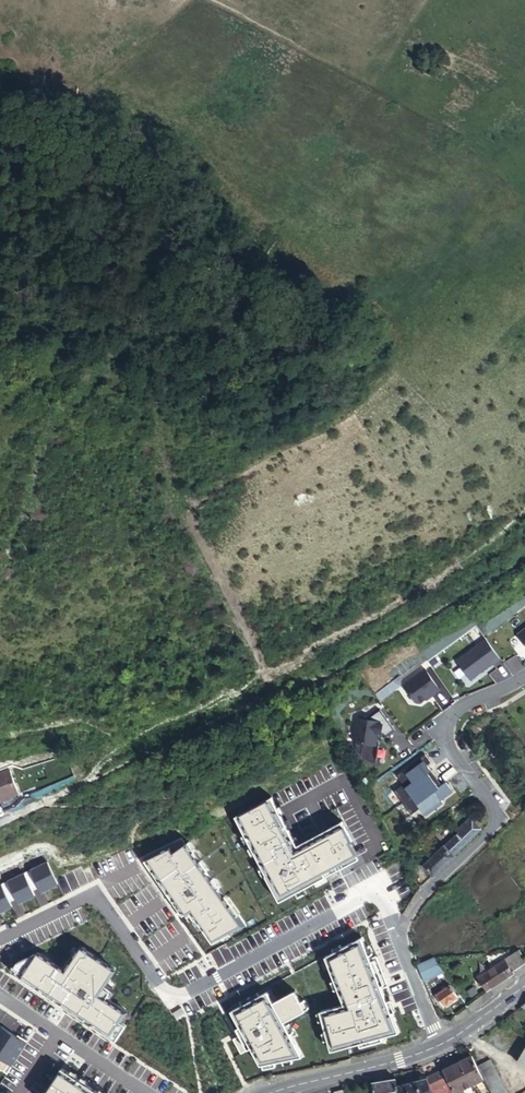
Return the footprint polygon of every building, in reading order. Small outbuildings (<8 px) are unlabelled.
[(500,662),(485,642),(456,664),(470,682),(492,666),(493,667),(500,662)] [(439,693),(423,672),(402,687),(415,705),(419,705),(430,697),(431,698),(439,693)] [(385,739),(394,733),(379,712),(366,722),(356,721),(353,745),(361,746),(360,758),(367,764),(375,766),(378,745),(376,742),(383,736),(385,739)] [(425,765),(430,762),(424,754),(407,767),(410,771),(406,774),(403,770),(396,775),(403,784),(393,791),(411,814),(419,807),(425,815),(441,802),(439,800),(451,791),(445,782),(441,785),(425,765)] [(10,772),(0,776),(0,802),(19,794),(10,772)] [(271,799),(235,819),(245,837),(249,845),(251,849),(256,857),(263,870),(267,878),(266,878),(280,904),(296,895),(304,891),(360,860),(351,843),(353,842),(343,823),(329,830),(321,835),(318,836),(310,841),(301,845),(297,848),(293,840),(288,830),(284,823),(280,817),(276,809),(271,799)] [(280,807),(276,809),(280,817),(284,814),(280,807)] [(287,820),(284,823),(288,830),(292,828),(287,820)] [(434,877),(481,831),(471,822),(458,834),(461,837),(446,851),(443,849),(424,868),(434,877)] [(327,827),(319,831),(321,835),(329,830),(327,827)] [(316,832),(308,837),(310,841),(318,836),(316,832)] [(245,837),(241,839),(245,847),(249,845),(245,837)] [(180,840),(139,860),(151,877),(157,873),(172,894),(168,897),(178,911),(178,910),(178,909),(180,907),(184,913),(186,911),(192,920),(194,918),(201,928),(203,927),(215,943),(230,935),(229,932),(242,925),(236,917),(241,914),(188,844),(185,846),(180,840)] [(46,865),(23,876),(31,893),(38,889),(40,894),(56,886),(46,865)] [(373,875),(367,878),(372,887),(378,884),(373,875)] [(23,876),(0,887),(8,904),(15,901),(18,905),(33,898),(31,893),(23,876)] [(0,887),(0,914),(11,909),(8,904),(0,887)] [(304,891),(296,895),(298,899),(306,895),(304,891)] [(229,932),(230,935),(249,925),(241,914),(236,917),(242,925),(229,932)] [(320,1014),(331,1053),(399,1034),(381,991),(378,982),(384,980),(379,967),(373,969),(370,961),(372,960),(370,961),(361,939),(325,959),(343,1007),(320,1014)] [(16,965),(11,972),(22,979),(20,983),(53,1005),(55,1001),(62,1006),(60,1009),(83,1025),(85,1021),(92,1026),(90,1029),(111,1043),(121,1028),(122,1025),(120,1024),(126,1014),(106,1000),(110,994),(102,989),(114,972),(81,950),(79,953),(65,974),(62,972),(37,955),(16,965)] [(76,951),(62,972),(65,974),(79,953),(76,951)] [(501,957),(504,962),(477,979),(486,993),(513,976),(513,975),(521,969),(524,966),(524,962),(521,956),(501,957)] [(424,983),(441,972),(437,966),(434,960),(417,967),(424,983)] [(11,972),(9,976),(20,983),(22,979),(11,972)] [(388,988),(384,980),(378,982),(381,991),(388,988)] [(451,1003),(444,991),(436,996),(443,1008),(451,1003)] [(231,1013),(239,1028),(243,1036),(239,1038),(232,1042),(240,1056),(251,1050),(260,1067),(302,1059),(290,1036),(285,1028),(283,1024),(305,1013),(305,1012),(300,1004),(294,993),(273,1005),(267,993),(258,998),(243,1006),(231,1013)] [(256,994),(241,1002),(243,1006),(258,998),(256,994)] [(304,1002),(300,1004),(305,1012),(308,1010),(304,1002)] [(7,1075),(27,1045),(0,1027),(0,1070),(7,1075)] [(121,1028),(111,1043),(114,1045),(124,1030),(121,1028)] [(243,1036),(239,1028),(235,1030),(239,1038),(243,1036)] [(517,1064),(524,1068),(524,1049),(517,1064)] [(472,1085),(484,1080),(477,1068),(472,1057),(471,1058),(460,1063),(472,1085)] [(484,1080),(492,1092),(508,1092),(489,1061),(477,1068),(484,1080)] [(472,1085),(460,1063),(442,1071),(449,1084),(453,1090),(454,1092),(456,1092),(472,1085)] [(442,1071),(426,1079),(433,1091),(449,1084),(442,1071)] [(45,1092),(92,1092),(60,1072),(45,1092)] [(417,1081),(420,1092),(434,1092),(433,1091),(426,1079),(417,1081)] [(375,1092),(399,1092),(397,1087),(395,1081),(373,1086),(375,1092)] [(417,1081),(406,1084),(409,1092),(420,1092),(417,1081)] [(406,1084),(397,1087),(399,1092),(409,1092),(406,1084)] [(433,1091),(434,1092),(447,1092),(453,1090),(449,1084),(433,1091)]
